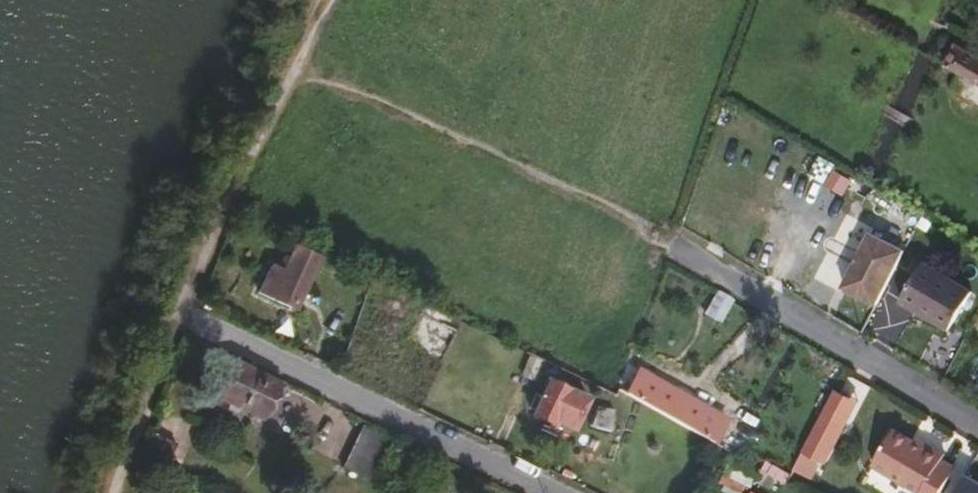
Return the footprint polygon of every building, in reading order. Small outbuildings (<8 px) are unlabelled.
[(964,76),(977,55),(954,42),(942,62),(964,76)] [(977,55),(964,76),(977,84),(977,55)] [(888,277),(903,248),(870,230),(842,284),(875,302),(888,277)] [(295,303),(318,257),(294,245),(271,291),(295,303)] [(947,328),(969,291),(921,262),(899,299),(947,328)] [(716,321),(729,299),(717,291),(704,314),(716,321)] [(447,344),(455,329),(421,313),(414,329),(447,344)] [(273,406),(282,387),(236,364),(217,398),(259,420),(267,403),(273,406)] [(637,371),(623,395),(663,417),(676,394),(637,371)] [(571,430),(586,399),(547,380),(530,414),(547,424),(550,419),(571,430)] [(267,423),(276,428),(284,412),(295,418),(305,398),(285,388),(267,423)] [(723,419),(676,394),(663,417),(709,443),(723,419)] [(607,431),(612,409),(596,404),(585,426),(607,431)] [(822,456),(839,425),(817,413),(800,444),(822,456)] [(371,478),(388,434),(355,422),(338,466),(371,478)] [(911,440),(891,427),(869,463),(916,492),(915,492),(935,492),(952,467),(938,458),(941,452),(924,441),(920,446),(911,440)] [(153,433),(145,456),(158,460),(165,437),(153,433)] [(924,441),(914,435),(911,440),(920,446),(924,441)]
